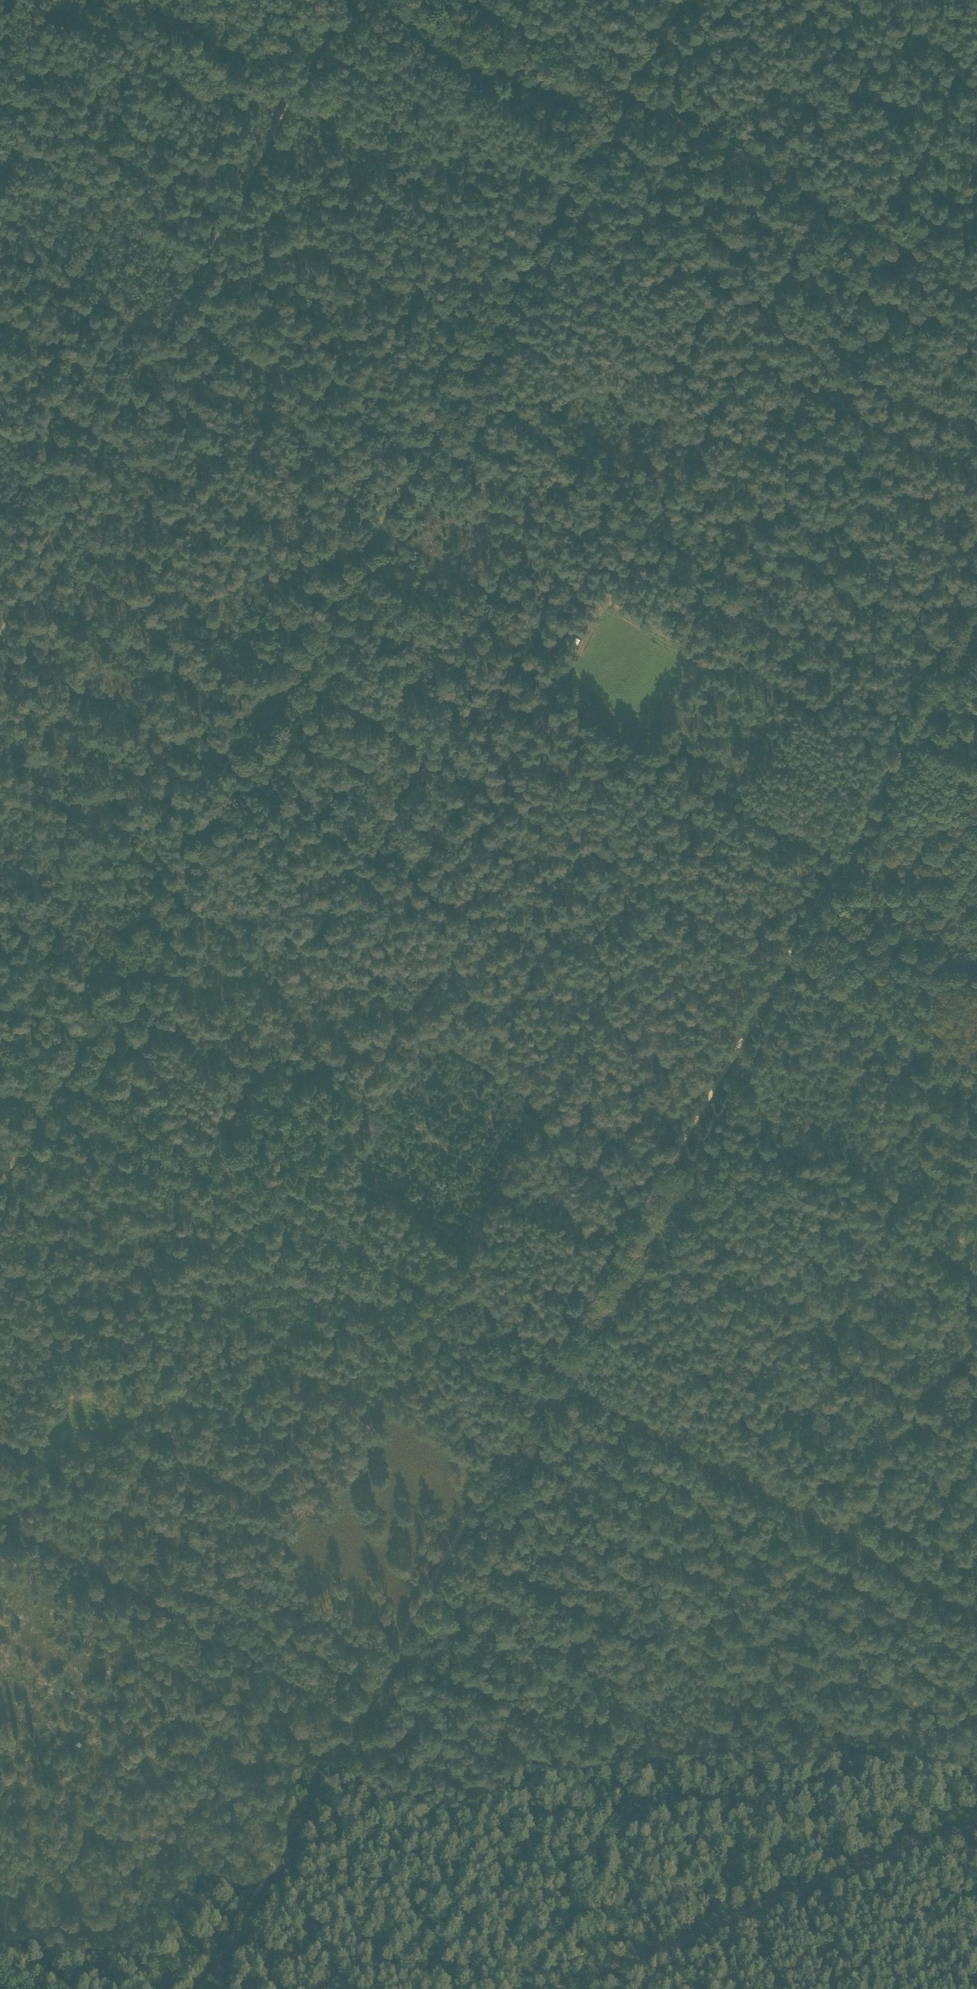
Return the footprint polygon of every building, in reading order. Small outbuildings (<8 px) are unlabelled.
[(498,70),(511,73),(513,65),(499,62),(498,70)]
